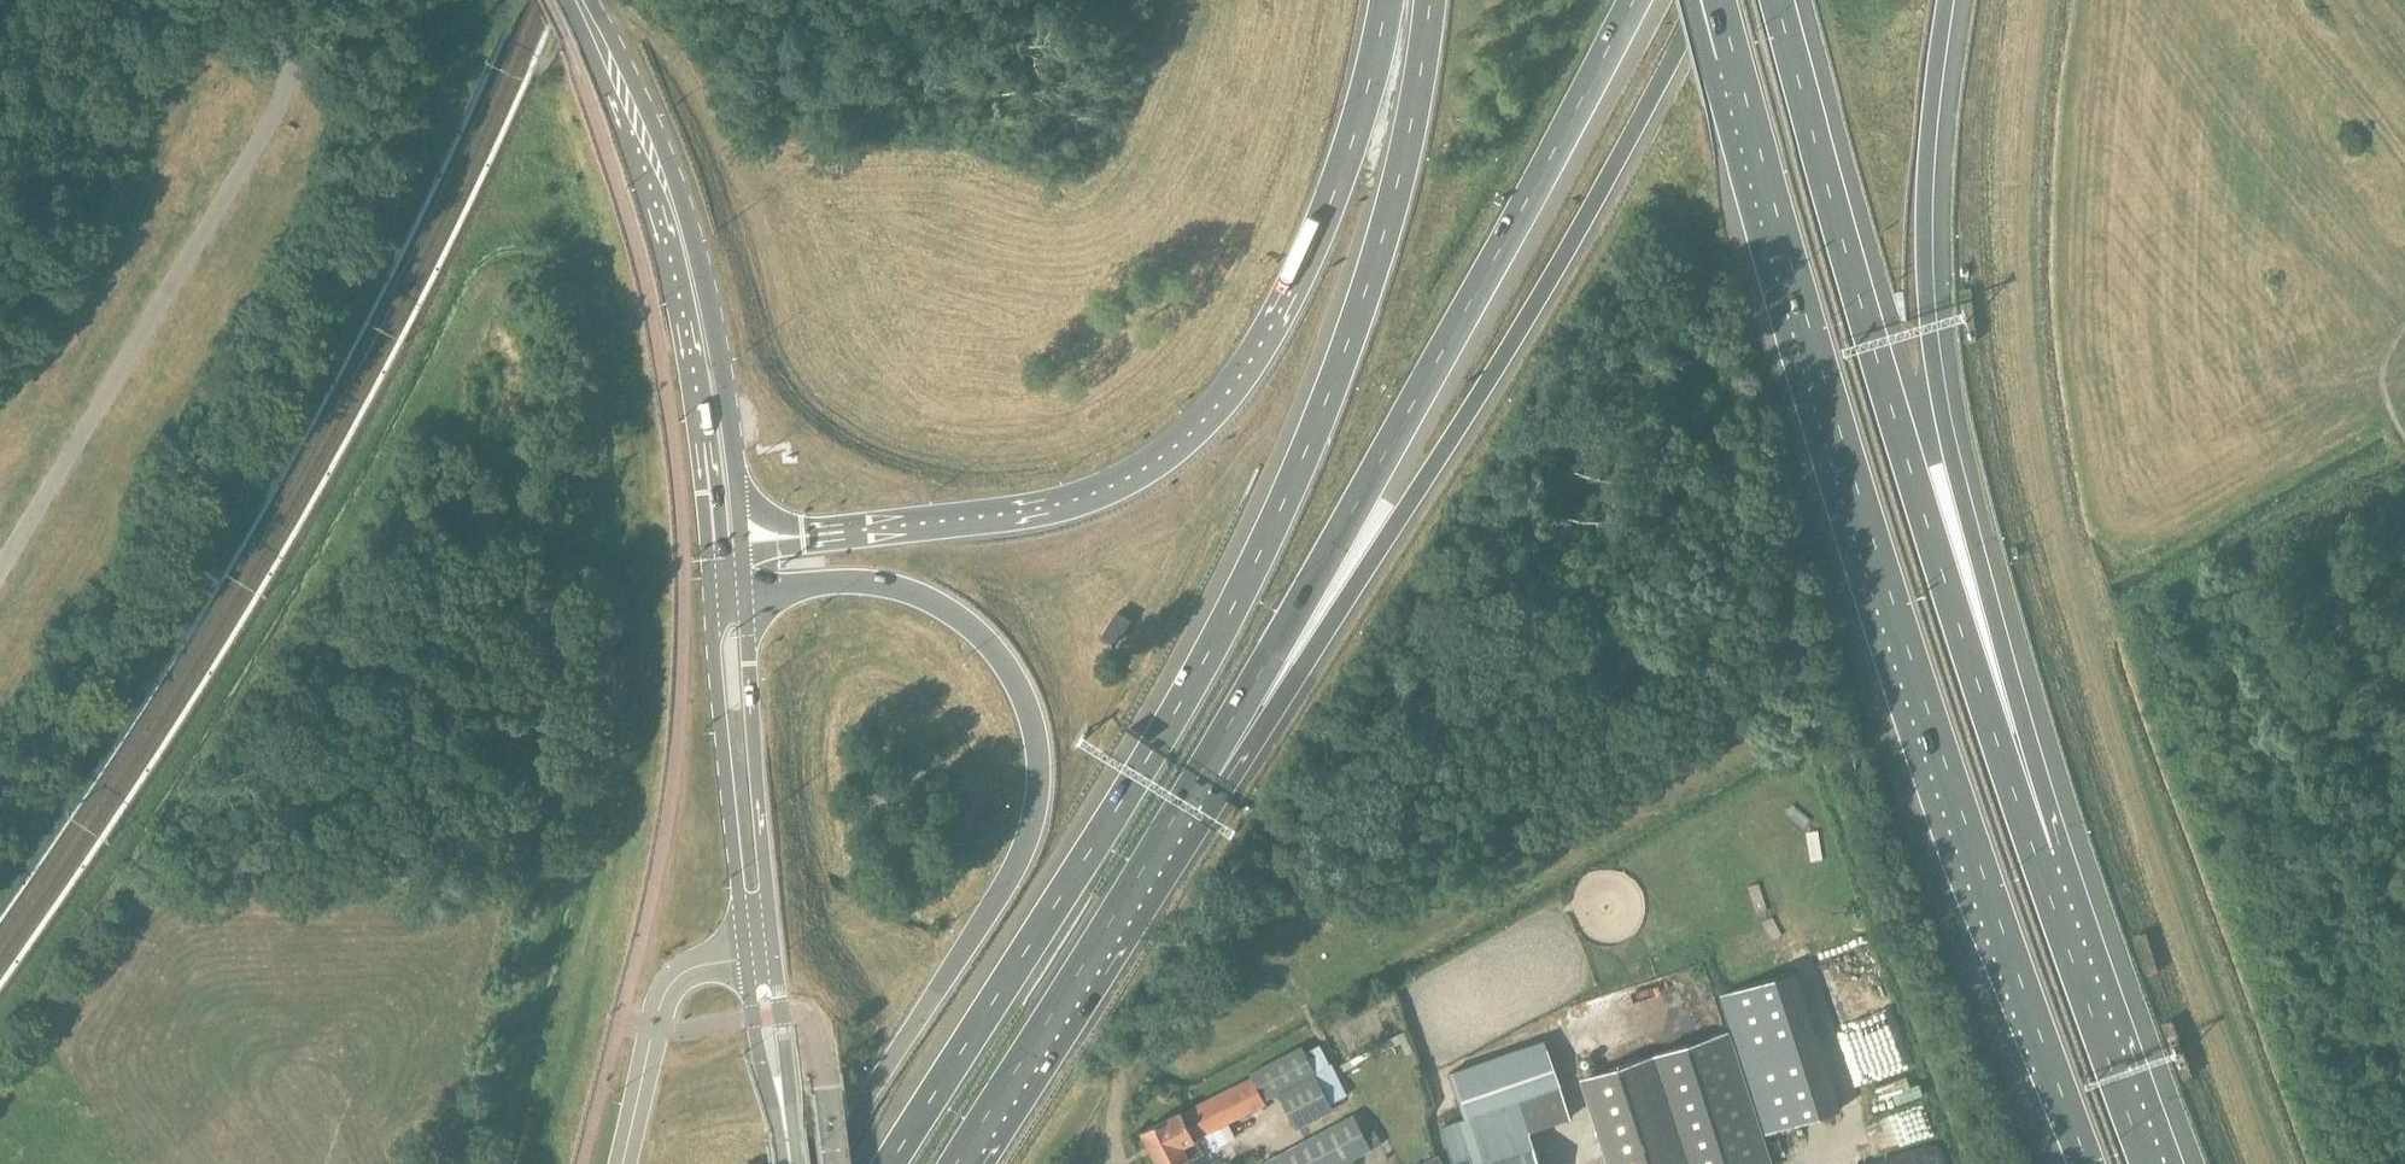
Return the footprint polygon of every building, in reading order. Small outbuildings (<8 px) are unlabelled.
[(1100,636),(1115,645),(1130,619),(1116,610),(1100,636)] [(1790,971),(1715,995),(1761,1134),(1835,1110),(1799,999),(1790,971)] [(1720,1033),(1580,1079),(1607,1163),(1763,1163),(1726,1050),(1720,1033)] [(1252,1077),(1168,1121),(1166,1118),(1142,1130),(1160,1163),(1176,1163),(1187,1158),(1201,1151),(1195,1139),(1265,1102),(1263,1099),(1275,1093),(1293,1127),(1332,1107),(1330,1103),(1348,1094),(1332,1062),(1330,1063),(1321,1043),(1318,1045),(1314,1037),(1302,1042),(1303,1045),(1250,1073),(1252,1077)] [(1864,1084),(1912,1066),(1903,1039),(1854,1057),(1864,1084)] [(1529,1130),(1570,1116),(1561,1087),(1564,1086),(1549,1040),(1453,1071),(1467,1117),(1443,1124),(1454,1160),(1471,1154),(1474,1163),(1540,1163),(1529,1130)] [(1363,1134),(1354,1115),(1263,1163),(1340,1163),(1381,1143),(1374,1128),(1363,1134)] [(1439,1154),(1420,1163),(1444,1163),(1439,1154)]
